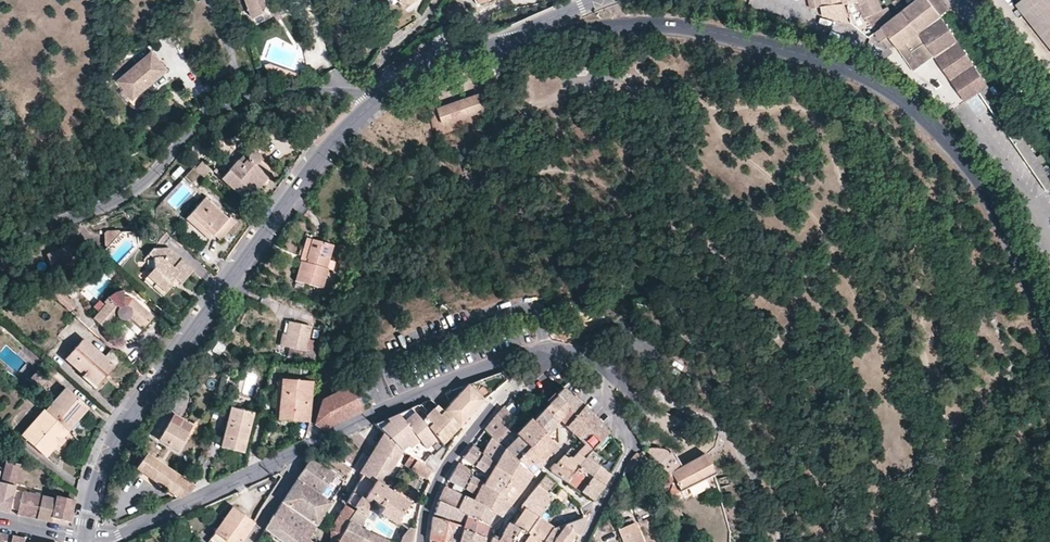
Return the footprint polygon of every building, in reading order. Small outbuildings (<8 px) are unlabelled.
[(254,15),(265,9),(267,2),(266,0),(248,0),(254,15)] [(406,8),(416,0),(400,0),(406,8)] [(764,15),(771,12),(767,0),(759,0),(764,15)] [(778,0),(771,0),(773,6),(771,7),(773,11),(781,8),(778,0)] [(877,0),(809,0),(811,8),(821,6),(823,16),(847,22),(843,3),(857,2),(865,17),(875,12),(881,9),(877,0)] [(882,27),(875,33),(881,40),(887,36),(897,48),(904,44),(918,33),(933,57),(926,61),(933,70),(940,66),(964,101),(979,92),(1005,130),(1046,190),(1049,187),(1049,177),(1007,113),(976,69),(940,16),(949,9),(941,0),(916,0),(882,27)] [(1013,3),(1049,49),(1049,0),(1017,0),(1013,3)] [(875,33),(882,27),(875,12),(865,17),(873,34),(875,33)] [(933,57),(918,33),(904,44),(919,66),(926,61),(933,57)] [(443,34),(432,40),(437,48),(447,44),(443,34)] [(116,78),(122,86),(130,97),(146,85),(142,79),(146,77),(147,79),(164,67),(152,51),(116,78)] [(166,70),(164,67),(147,79),(150,82),(166,70)] [(142,79),(146,85),(150,82),(147,79),(146,77),(142,79)] [(130,97),(122,86),(117,90),(130,107),(151,92),(146,85),(130,97)] [(478,94),(438,108),(443,124),(483,110),(478,94)] [(242,164),(238,161),(222,179),(244,199),(268,172),(259,163),(260,161),(260,160),(260,157),(258,155),(256,153),(253,152),(249,156),(242,164)] [(245,153),(238,161),(242,164),(249,156),(245,153)] [(268,172),(244,199),(247,202),(274,172),(260,160),(260,161),(259,163),(268,172)] [(199,174),(204,179),(212,170),(204,163),(196,171),(199,174)] [(199,174),(196,171),(193,169),(187,177),(192,181),(199,174)] [(225,236),(237,222),(230,217),(228,220),(204,199),(187,219),(210,240),(214,236),(219,231),(225,236)] [(221,241),(225,236),(219,231),(214,236),(221,241)] [(106,247),(120,232),(105,233),(106,247)] [(306,257),(311,240),(306,238),(300,260),(307,262),(308,258),(306,257)] [(333,245),(321,242),(311,240),(306,257),(308,258),(307,262),(300,260),(295,280),(322,289),(331,262),(328,261),(333,245)] [(76,252),(70,246),(48,255),(56,274),(81,264),(76,252)] [(193,270),(181,260),(174,268),(168,249),(153,250),(150,255),(153,259),(154,269),(148,275),(157,284),(154,287),(164,295),(173,285),(171,284),(176,278),(180,282),(181,284),(193,270)] [(174,268),(181,260),(168,249),(174,268)] [(157,284),(148,275),(145,279),(154,287),(157,284)] [(175,288),(180,282),(176,278),(171,284),(173,285),(175,288)] [(52,294),(69,311),(75,305),(57,288),(52,294)] [(144,329),(153,318),(133,299),(125,297),(123,293),(116,294),(108,299),(104,303),(106,305),(93,319),(107,330),(117,318),(121,320),(124,321),(126,321),(128,321),(129,320),(131,318),(144,329)] [(302,311),(300,319),(311,321),(312,313),(302,311)] [(140,333),(144,329),(131,318),(129,320),(128,321),(126,321),(140,333)] [(312,326),(291,322),(288,334),(285,346),(306,351),(312,326)] [(114,366),(84,339),(66,360),(90,381),(103,368),(108,373),(114,366)] [(217,343),(211,354),(219,359),(225,347),(217,343)] [(103,368),(90,381),(96,386),(108,373),(103,368)] [(32,380),(26,375),(18,383),(24,389),(32,380)] [(310,424),(313,385),(283,382),(280,422),(310,424)] [(444,411),(461,426),(484,399),(467,385),(444,411)] [(351,386),(322,399),(315,423),(326,429),(360,413),(362,407),(351,386)] [(46,411),(69,431),(89,409),(66,389),(46,411)] [(561,389),(548,400),(540,409),(556,425),(559,421),(572,433),(583,445),(576,453),(583,459),(591,450),(608,432),(590,413),(576,398),(574,396),(561,389)] [(528,392),(518,398),(521,404),(532,398),(528,392)] [(420,405),(413,412),(425,425),(437,438),(443,445),(460,427),(430,400),(423,406),(420,405)] [(254,414),(233,408),(223,447),(244,452),(254,414)] [(494,440),(505,449),(517,436),(514,434),(506,425),(513,417),(503,408),(489,424),(485,430),(491,437),(494,440)] [(392,417),(376,425),(383,433),(402,451),(408,446),(417,438),(420,441),(426,448),(437,438),(425,425),(413,412),(410,409),(392,417)] [(556,425),(540,409),(529,419),(546,436),(547,435),(554,427),(556,425)] [(63,438),(69,431),(46,411),(45,410),(24,434),(25,439),(43,455),(48,456),(57,445),(63,438)] [(514,434),(517,436),(523,442),(528,447),(533,442),(546,456),(550,452),(553,454),(558,448),(556,445),(547,435),(546,436),(529,419),(514,434)] [(195,431),(176,420),(162,445),(181,456),(195,431)] [(547,435),(556,445),(559,442),(557,429),(554,427),(547,435)] [(383,433),(360,473),(364,476),(377,483),(383,487),(404,453),(404,452),(402,451),(383,433)] [(517,436),(505,449),(510,454),(533,473),(531,476),(534,477),(539,471),(536,469),(521,455),(528,447),(523,442),(517,436)] [(67,441),(63,438),(57,445),(60,448),(67,441)] [(417,438),(408,446),(410,450),(420,441),(417,438)] [(494,465),(505,449),(494,440),(482,455),(471,447),(465,455),(463,458),(469,461),(474,465),(488,475),(490,472),(494,465)] [(533,442),(528,447),(521,455),(536,469),(540,465),(542,466),(546,462),(543,460),(546,456),(533,442)] [(713,474),(705,455),(704,453),(681,466),(671,450),(666,451),(663,449),(660,448),(657,447),(654,446),(651,446),(647,447),(643,448),(653,459),(667,476),(659,480),(663,487),(671,483),(672,484),(668,495),(669,497),(685,488),(713,474)] [(583,459),(576,453),(570,447),(564,453),(562,456),(565,459),(562,462),(558,460),(554,464),(553,463),(548,468),(549,470),(549,471),(566,482),(574,471),(576,468),(583,459)] [(508,479),(522,489),(531,476),(533,473),(510,454),(505,449),(494,465),(508,479)] [(603,459),(591,450),(583,459),(576,468),(590,477),(580,491),(593,500),(601,488),(607,479),(610,474),(599,466),(603,459)] [(640,460),(636,452),(634,453),(629,460),(622,472),(632,474),(640,460)] [(135,470),(179,500),(193,487),(146,456),(135,470)] [(426,479),(431,470),(409,456),(404,465),(426,479)] [(309,478),(302,473),(297,480),(321,495),(335,473),(312,457),(307,466),(314,471),(309,478)] [(59,496),(55,495),(54,497),(14,488),(19,463),(17,462),(5,460),(1,481),(0,485),(0,505),(51,516),(69,520),(72,507),(75,499),(68,498),(59,496)] [(448,480),(465,488),(471,476),(468,474),(461,470),(465,466),(459,463),(458,462),(455,467),(450,476),(448,480)] [(490,488),(499,494),(508,479),(494,465),(490,472),(488,475),(483,484),(490,488)] [(314,471),(307,466),(303,471),(302,473),(309,478),(314,471)] [(470,470),(465,466),(461,470),(468,474),(470,470)] [(574,471),(566,482),(580,491),(590,477),(576,468),(574,471)] [(541,481),(534,489),(541,494),(544,491),(552,497),(555,494),(553,494),(551,493),(549,491),(551,488),(555,484),(556,483),(546,475),(541,481)] [(354,493),(348,503),(357,510),(355,512),(347,524),(341,536),(354,541),(365,541),(367,537),(369,532),(359,528),(366,516),(368,511),(376,516),(377,516),(379,513),(393,492),(383,487),(377,483),(364,476),(354,493)] [(492,511),(495,513),(510,506),(510,505),(511,504),(499,495),(499,494),(490,488),(483,484),(471,476),(465,488),(475,495),(473,500),(483,505),(488,508),(491,510),(492,511)] [(499,495),(511,504),(522,489),(508,479),(499,494),(499,495)] [(323,516),(331,502),(321,495),(297,480),(286,496),(282,502),(317,526),(323,516)] [(640,491),(648,504),(659,499),(651,485),(640,491)] [(438,501),(468,514),(473,500),(462,495),(445,486),(438,501)] [(555,494),(552,497),(552,498),(559,504),(567,495),(560,488),(555,494)] [(525,500),(520,506),(524,509),(538,517),(544,508),(552,498),(552,497),(544,491),(541,494),(534,489),(525,500)] [(396,524),(410,504),(393,492),(379,513),(396,524)] [(467,516),(487,525),(490,518),(492,511),(491,510),(488,508),(483,505),(473,500),(468,514),(467,516)] [(437,505),(434,514),(447,518),(465,523),(466,518),(467,516),(468,514),(438,501),(437,505)] [(317,526),(282,502),(270,522),(266,529),(283,541),(306,541),(308,539),(308,540),(313,532),(317,526)] [(357,510),(348,503),(346,506),(355,512),(357,510)] [(16,514),(50,521),(51,516),(0,505),(0,511),(16,514)] [(331,541),(337,541),(341,536),(347,524),(355,512),(346,506),(345,505),(334,523),(330,530),(331,541)] [(254,522),(233,507),(219,527),(208,541),(241,541),(251,527),(254,522)] [(524,509),(513,525),(519,529),(524,532),(534,539),(539,541),(543,541),(553,527),(544,522),(538,517),(524,509)] [(368,511),(366,516),(372,520),(376,516),(368,511)] [(434,514),(433,517),(464,526),(465,523),(447,518),(434,514)] [(472,533),(485,537),(487,526),(487,525),(467,516),(466,518),(465,523),(464,526),(463,530),(472,533)] [(437,541),(459,541),(461,535),(463,530),(464,526),(433,517),(432,518),(429,540),(437,541)] [(585,522),(583,518),(562,525),(575,534),(578,536),(585,522)] [(513,525),(508,522),(501,535),(511,541),(519,529),(513,525)] [(635,522),(617,530),(622,541),(643,541),(635,522)] [(575,534),(562,525),(554,528),(571,539),(575,534)] [(553,527),(543,541),(569,541),(571,539),(554,528),(553,527)] [(412,540),(413,535),(414,529),(408,528),(402,536),(400,541),(412,541),(412,540)] [(601,532),(594,528),(589,538),(598,541),(601,532)] [(511,541),(512,541),(533,541),(534,539),(524,532),(519,529),(511,541)] [(485,537),(472,533),(463,530),(461,535),(459,541),(484,541),(485,537)] [(389,541),(369,532),(367,537),(365,541),(389,541)] [(23,538),(0,534),(0,537),(22,541),(23,538)]
